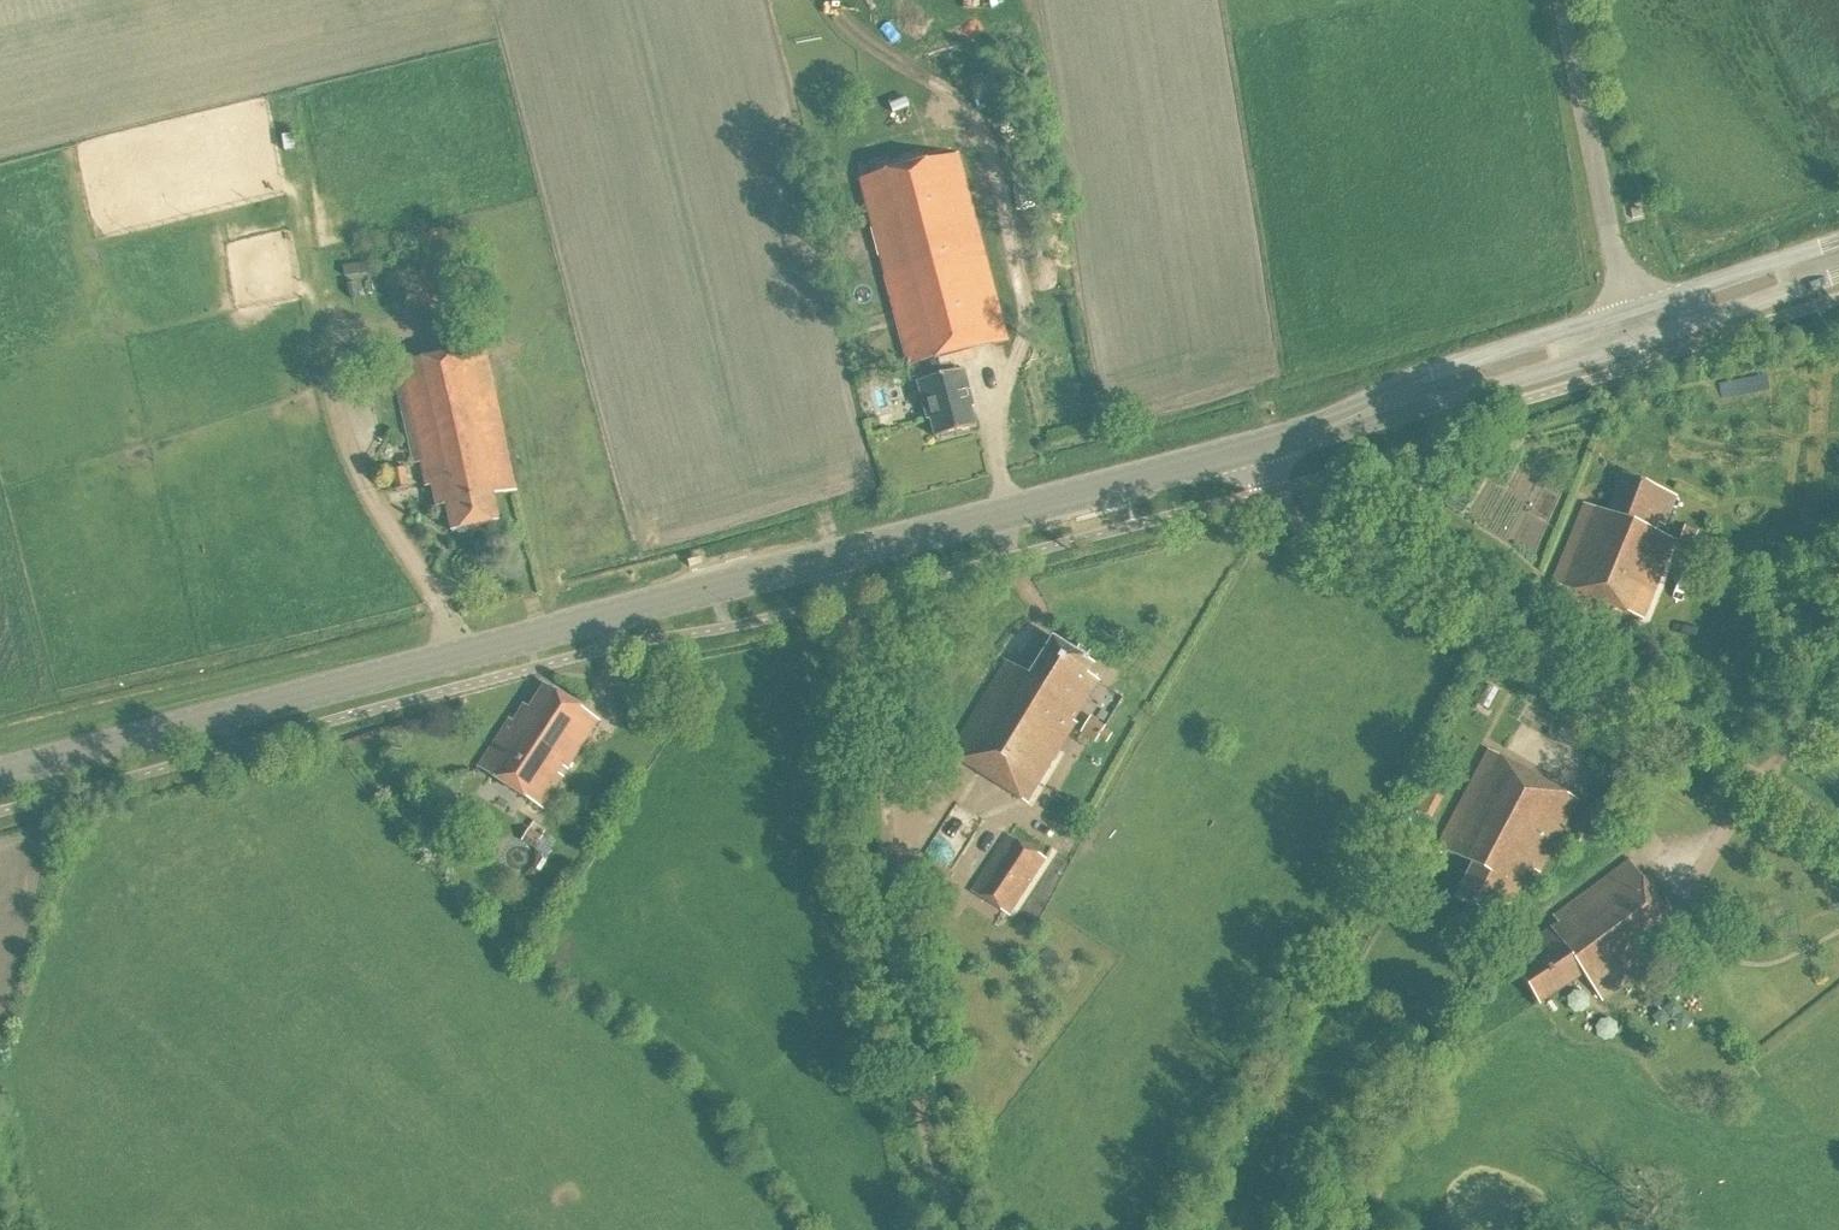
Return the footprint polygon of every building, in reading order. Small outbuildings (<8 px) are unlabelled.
[(936,440),(973,430),(965,410),(970,408),(960,372),(948,375),(947,371),(944,371),(941,360),(1008,342),(958,154),(857,181),(907,369),(919,366),(923,383),(917,384),(923,406),(930,405),(933,417),(930,418),(936,440)] [(344,278),(368,274),(367,264),(342,268),(344,278)] [(494,495),(517,491),(486,347),(393,365),(417,476),(424,474),(427,487),(433,486),(438,507),(447,505),(453,532),(500,522),(494,495)] [(885,383),(873,386),(877,401),(889,398),(885,383)] [(391,475),(394,492),(408,490),(405,472),(391,475)] [(1664,524),(1676,495),(1626,474),(1612,508),(1587,498),(1553,582),(1643,619),(1675,539),(1653,530),(1657,521),(1664,524)] [(1461,515),(1469,503),(1451,492),(1443,504),(1461,515)] [(1697,534),(1697,533),(1684,527),(1678,542),(1691,547),(1693,544),(1702,547),(1705,537),(1697,534)] [(948,754),(1028,804),(1076,723),(1073,722),(1098,680),(1087,674),(1093,664),(1053,639),(1030,676),(1005,660),(948,754)] [(543,808),(600,719),(545,684),(523,718),(518,715),(514,721),(510,718),(479,767),(543,808)] [(1105,727),(1091,717),(1080,733),(1094,743),(1098,738),(1106,743),(1111,734),(1103,729),(1105,727)] [(1539,873),(1577,801),(1489,750),(1438,846),(1473,865),(1455,899),(1504,923),(1515,902),(1517,903),(1535,870),(1539,873)] [(521,841),(535,850),(543,838),(529,829),(521,841)] [(541,854),(546,858),(556,843),(545,835),(535,851),(540,855),(541,854)] [(1048,862),(1007,836),(970,892),(1011,918),(1048,862)] [(1603,1000),(1687,940),(1631,858),(1553,917),(1559,924),(1506,956),(1539,1002),(1583,973),(1603,1000)]
